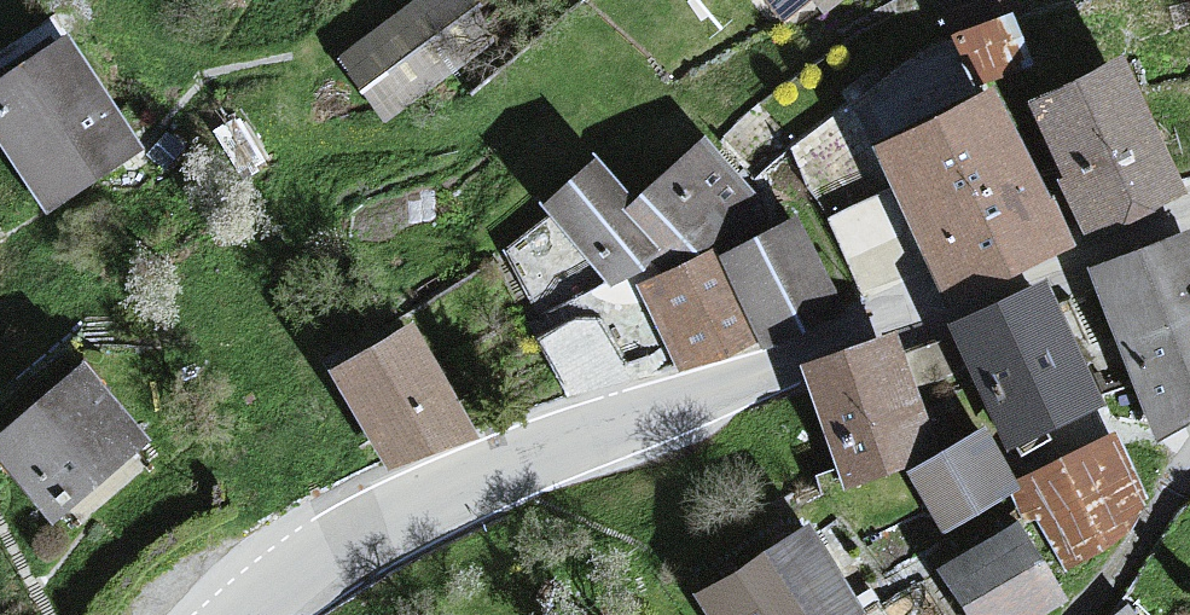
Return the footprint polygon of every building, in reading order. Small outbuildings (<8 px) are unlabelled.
[(336,70),(386,137),(481,65),(432,0),(429,0),(336,70)] [(831,24),(857,0),(809,0),(831,24)] [(1025,31),(970,52),(989,97),(1044,79),(1025,31)] [(0,90),(0,157),(51,232),(149,166),(67,45),(0,90)] [(1123,64),(1035,103),(1088,223),(1176,184),(1123,64)] [(989,97),(879,149),(945,289),(1055,237),(989,97)] [(600,167),(539,216),(616,305),(670,267),(680,277),(780,229),(702,151),(637,205),(600,167)] [(796,224),(725,258),(768,345),(838,311),(796,224)] [(1084,279),(1157,450),(1189,431),(1189,241),(1188,238),(1084,279)] [(680,277),(652,289),(685,366),(746,340),(713,263),(680,277)] [(1043,295),(953,337),(1009,460),(1100,418),(1043,295)] [(542,328),(573,387),(626,359),(595,300),(542,328)] [(411,330),(335,373),(390,465),(471,435),(411,330)] [(888,342),(796,377),(842,499),(935,464),(888,342)] [(0,449),(0,475),(53,534),(149,449),(83,375),(0,449)] [(1018,498),(979,439),(907,485),(945,545),(1018,498)] [(1113,446),(1017,504),(1064,581),(1160,523),(1113,446)] [(935,583),(956,614),(1056,614),(1064,610),(1014,532),(935,583)] [(801,539),(688,608),(692,614),(847,614),(801,539)]
